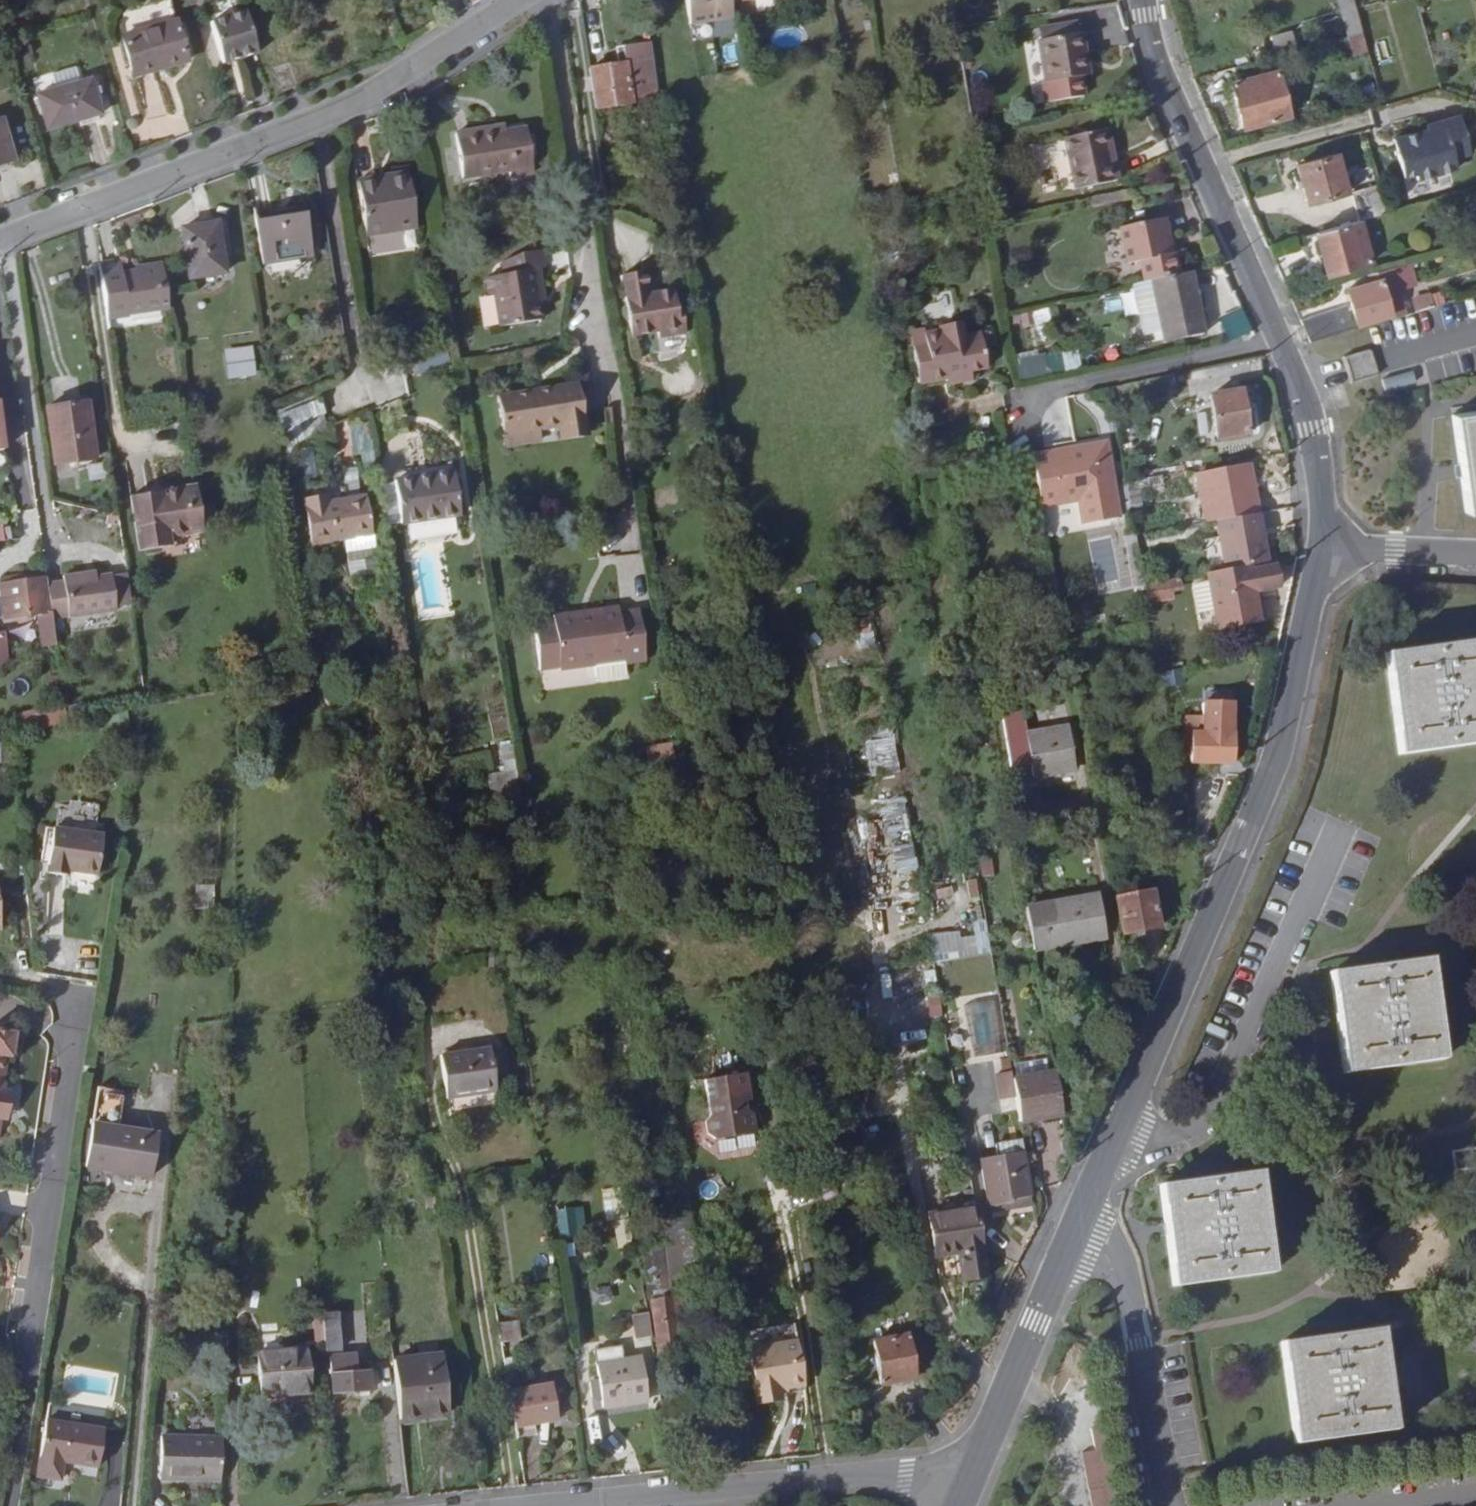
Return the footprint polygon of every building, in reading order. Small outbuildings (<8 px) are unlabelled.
[(684,28),(725,14),(720,0),(674,0),(684,28)] [(1347,36),(1361,32),(1353,0),(1337,0),(1347,36)] [(256,58),(244,17),(210,27),(221,68),(256,58)] [(120,40),(131,77),(185,63),(174,25),(120,40)] [(1036,38),(1042,81),(1082,74),(1080,59),(1087,59),(1083,30),(1036,38)] [(1080,59),(1082,74),(1089,74),(1087,59),(1080,59)] [(625,64),(590,69),(597,110),(631,104),(625,64)] [(1276,71),(1232,83),(1244,129),(1288,116),(1276,71)] [(91,78),(37,94),(48,129),(102,113),(91,78)] [(1417,181),(1456,171),(1453,160),(1469,155),(1458,117),(1425,126),(1426,131),(1405,137),(1408,148),(1396,151),(1404,178),(1415,175),(1417,181)] [(11,159),(0,125),(0,162),(11,159)] [(1109,161),(1115,160),(1109,126),(1102,127),(1109,161)] [(491,132),(491,127),(454,133),(462,183),(531,171),(524,127),(504,130),(491,132)] [(1064,134),(1074,185),(1118,177),(1115,160),(1109,161),(1102,127),(1064,134)] [(1393,141),(1396,151),(1408,148),(1405,137),(1393,141)] [(1346,194),(1336,156),(1296,166),(1306,205),(1346,194)] [(388,186),(359,190),(366,234),(417,227),(408,172),(386,175),(388,186)] [(358,180),(359,190),(388,186),(386,175),(358,180)] [(1358,223),(1392,214),(1384,184),(1351,193),(1358,223)] [(253,216),(261,264),(311,256),(304,208),(253,216)] [(1139,260),(1143,281),(1149,280),(1180,273),(1176,252),(1172,253),(1166,254),(1162,235),(1168,235),(1165,216),(1119,226),(1127,262),(1139,260)] [(1358,223),(1314,235),(1326,276),(1370,265),(1358,223)] [(190,282),(224,276),(217,226),(182,230),(190,282)] [(1172,253),(1168,235),(1162,235),(1166,254),(1172,253)] [(1388,316),(1389,321),(1402,317),(1416,314),(1408,288),(1422,284),(1416,261),(1388,269),(1391,280),(1346,292),(1355,326),(1388,316)] [(118,263),(98,266),(106,322),(128,319),(127,315),(168,309),(164,285),(161,265),(133,269),(134,276),(121,277),(118,263)] [(535,288),(541,286),(539,269),(485,277),(488,294),(493,293),(499,325),(540,320),(538,306),(535,288)] [(1180,273),(1149,280),(1161,342),(1201,333),(1190,271),(1180,273)] [(620,277),(630,334),(656,330),(658,337),(685,332),(681,310),(676,312),(672,288),(647,293),(642,272),(620,277)] [(544,306),(541,286),(535,288),(538,306),(544,306)] [(965,319),(926,327),(927,336),(934,373),(948,371),(948,374),(963,371),(963,374),(974,372),(973,363),(988,361),(983,329),(967,331),(965,319)] [(925,325),(913,327),(915,338),(927,336),(926,327),(925,325)] [(927,336),(915,338),(921,375),(934,373),(927,336)] [(254,346),(225,349),(229,379),(258,376),(254,346)] [(1368,349),(1341,356),(1348,383),(1375,376),(1368,349)] [(1054,372),(1050,350),(1010,358),(1014,380),(1054,372)] [(504,450),(522,447),(520,435),(538,433),(559,430),(561,439),(585,435),(577,388),(495,401),(504,450)] [(1239,390),(1206,394),(1214,440),(1247,435),(1239,390)] [(287,410),(294,437),(329,429),(323,401),(287,410)] [(47,412),(55,467),(94,461),(85,406),(47,412)] [(1451,416),(1466,514),(1475,512),(1475,413),(1451,416)] [(353,452),(371,451),(369,422),(350,424),(353,452)] [(337,424),(340,449),(350,448),(348,423),(337,424)] [(1076,435),(1090,510),(1115,506),(1102,430),(1076,435)] [(520,435),(522,447),(539,445),(538,433),(520,435)] [(1029,445),(1030,449),(1038,495),(1075,488),(1080,512),(1090,510),(1076,435),(1029,444),(1029,445)] [(1216,520),(1251,514),(1247,488),(1264,485),(1261,467),(1209,476),(1216,520)] [(391,483),(397,523),(462,512),(456,473),(391,483)] [(1141,503),(1136,478),(1125,480),(1130,503),(1130,505),(1141,503)] [(168,533),(202,529),(195,486),(129,495),(138,549),(159,546),(157,535),(168,533)] [(309,546),(370,536),(364,499),(326,505),(324,497),(301,501),(309,546)] [(1188,506),(1177,508),(1179,523),(1190,521),(1188,506)] [(20,510),(19,530),(33,531),(34,511),(20,510)] [(1216,520),(1214,521),(1221,559),(1235,557),(1237,567),(1269,561),(1261,513),(1251,514),(1216,520)] [(170,545),(168,533),(157,535),(159,546),(170,545)] [(1133,585),(1145,583),(1135,534),(1125,536),(1133,585)] [(1230,575),(1228,569),(1206,572),(1217,627),(1266,619),(1265,600),(1259,601),(1257,590),(1277,587),(1274,567),(1230,575)] [(84,579),(83,574),(62,577),(68,618),(116,612),(110,576),(95,578),(84,579)] [(1145,583),(1148,601),(1172,596),(1169,579),(1145,583)] [(56,645),(46,580),(0,587),(0,595),(4,621),(36,616),(41,647),(56,645)] [(595,670),(624,665),(646,661),(637,610),(617,614),(615,608),(593,612),(595,617),(573,621),(572,616),(552,619),(553,624),(533,628),(541,674),(559,671),(561,676),(595,670)] [(595,617),(593,612),(572,616),(573,621),(595,617)] [(0,630),(0,663),(10,662),(8,630),(0,630)] [(1385,658),(1399,757),(1475,746),(1475,646),(1385,658)] [(627,678),(624,665),(595,670),(596,682),(627,678)] [(1191,740),(1190,760),(1231,763),(1234,703),(1203,702),(1202,716),(1193,716),(1185,715),(1184,740),(1191,740)] [(1073,759),(1066,718),(1011,727),(1016,756),(1030,753),(1033,766),(1073,759)] [(887,740),(863,740),(863,772),(887,771),(887,740)] [(504,773),(491,774),(492,797),(518,796),(516,746),(503,747),(504,773)] [(674,762),(672,747),(645,750),(647,765),(674,762)] [(878,806),(882,842),(904,840),(900,804),(878,806)] [(51,827),(46,869),(45,871),(66,874),(66,872),(66,868),(81,871),(87,832),(51,827)] [(87,832),(81,871),(96,873),(101,834),(87,832)] [(892,874),(914,868),(907,842),(885,849),(892,874)] [(1037,894),(1045,936),(1104,927),(1097,886),(1037,894)] [(1116,897),(1123,935),(1158,928),(1152,891),(1116,897)] [(957,933),(977,933),(978,919),(957,918),(957,933)] [(982,954),(981,933),(929,935),(930,957),(982,954)] [(1428,961),(1330,974),(1343,1073),(1442,1059),(1428,961)] [(996,1053),(992,996),(966,998),(971,1055),(996,1053)] [(4,1059),(9,1059),(13,1035),(0,1033),(0,1086),(4,1059)] [(494,1092),(493,1080),(489,1054),(488,1048),(439,1056),(445,1099),(494,1092)] [(489,1054),(493,1080),(507,1077),(504,1052),(489,1054)] [(1014,1091),(1017,1111),(1061,1104),(1054,1061),(1010,1069),(1014,1091)] [(751,1066),(710,1073),(716,1108),(710,1115),(712,1126),(721,1132),(761,1126),(758,1109),(750,1102),(749,1094),(756,1094),(751,1066)] [(1010,1066),(995,1069),(999,1094),(1014,1091),(1010,1069),(1010,1066)] [(12,1093),(5,1093),(1,1121),(8,1122),(12,1093)] [(83,1172),(150,1178),(152,1147),(108,1144),(111,1106),(89,1104),(83,1172)] [(1024,1147),(1022,1136),(996,1140),(998,1151),(1024,1147)] [(1009,1194),(1031,1189),(1024,1147),(998,1151),(976,1155),(984,1203),(1006,1198),(1009,1198),(1009,1194)] [(1257,1174),(1159,1187),(1172,1286),(1271,1272),(1257,1174)] [(622,1187),(602,1191),(607,1216),(627,1212),(622,1187)] [(679,1268),(694,1265),(682,1189),(663,1192),(668,1213),(675,1255),(678,1255),(679,1268)] [(584,1235),(583,1207),(558,1208),(559,1236),(584,1235)] [(976,1210),(931,1219),(939,1260),(960,1255),(963,1271),(986,1267),(976,1210)] [(652,1328),(688,1322),(681,1284),(668,1287),(665,1269),(660,1270),(652,1217),(634,1220),(640,1256),(642,1255),(652,1328)] [(986,1267),(963,1271),(965,1281),(988,1277),(986,1267)] [(636,1342),(650,1339),(646,1314),(633,1316),(636,1342)] [(320,1316),(323,1352),(338,1351),(335,1315),(320,1316)] [(515,1322),(496,1325),(499,1341),(518,1338),(515,1322)] [(1379,1331),(1281,1344),(1294,1443),(1392,1429),(1379,1331)] [(872,1343),(879,1384),(913,1379),(906,1337),(872,1343)] [(778,1385),(802,1381),(795,1338),(745,1346),(753,1394),(780,1391),(778,1385)] [(591,1352),(593,1367),(619,1363),(616,1349),(591,1352)] [(249,1398),(309,1393),(306,1352),(245,1357),(249,1398)] [(331,1395),(369,1391),(367,1371),(354,1373),(353,1355),(328,1357),(331,1395)] [(390,1362),(397,1421),(444,1415),(438,1356),(390,1362)] [(619,1363),(593,1367),(600,1410),(650,1403),(644,1359),(619,1363)] [(507,1391),(513,1427),(553,1421),(548,1385),(507,1391)] [(101,1432),(40,1426),(36,1484),(60,1487),(61,1466),(98,1470),(101,1432)] [(1103,1430),(1088,1433),(1093,1454),(1079,1456),(1090,1505),(1119,1505),(1103,1430)] [(161,1484),(223,1485),(224,1443),(162,1441),(161,1484)]
